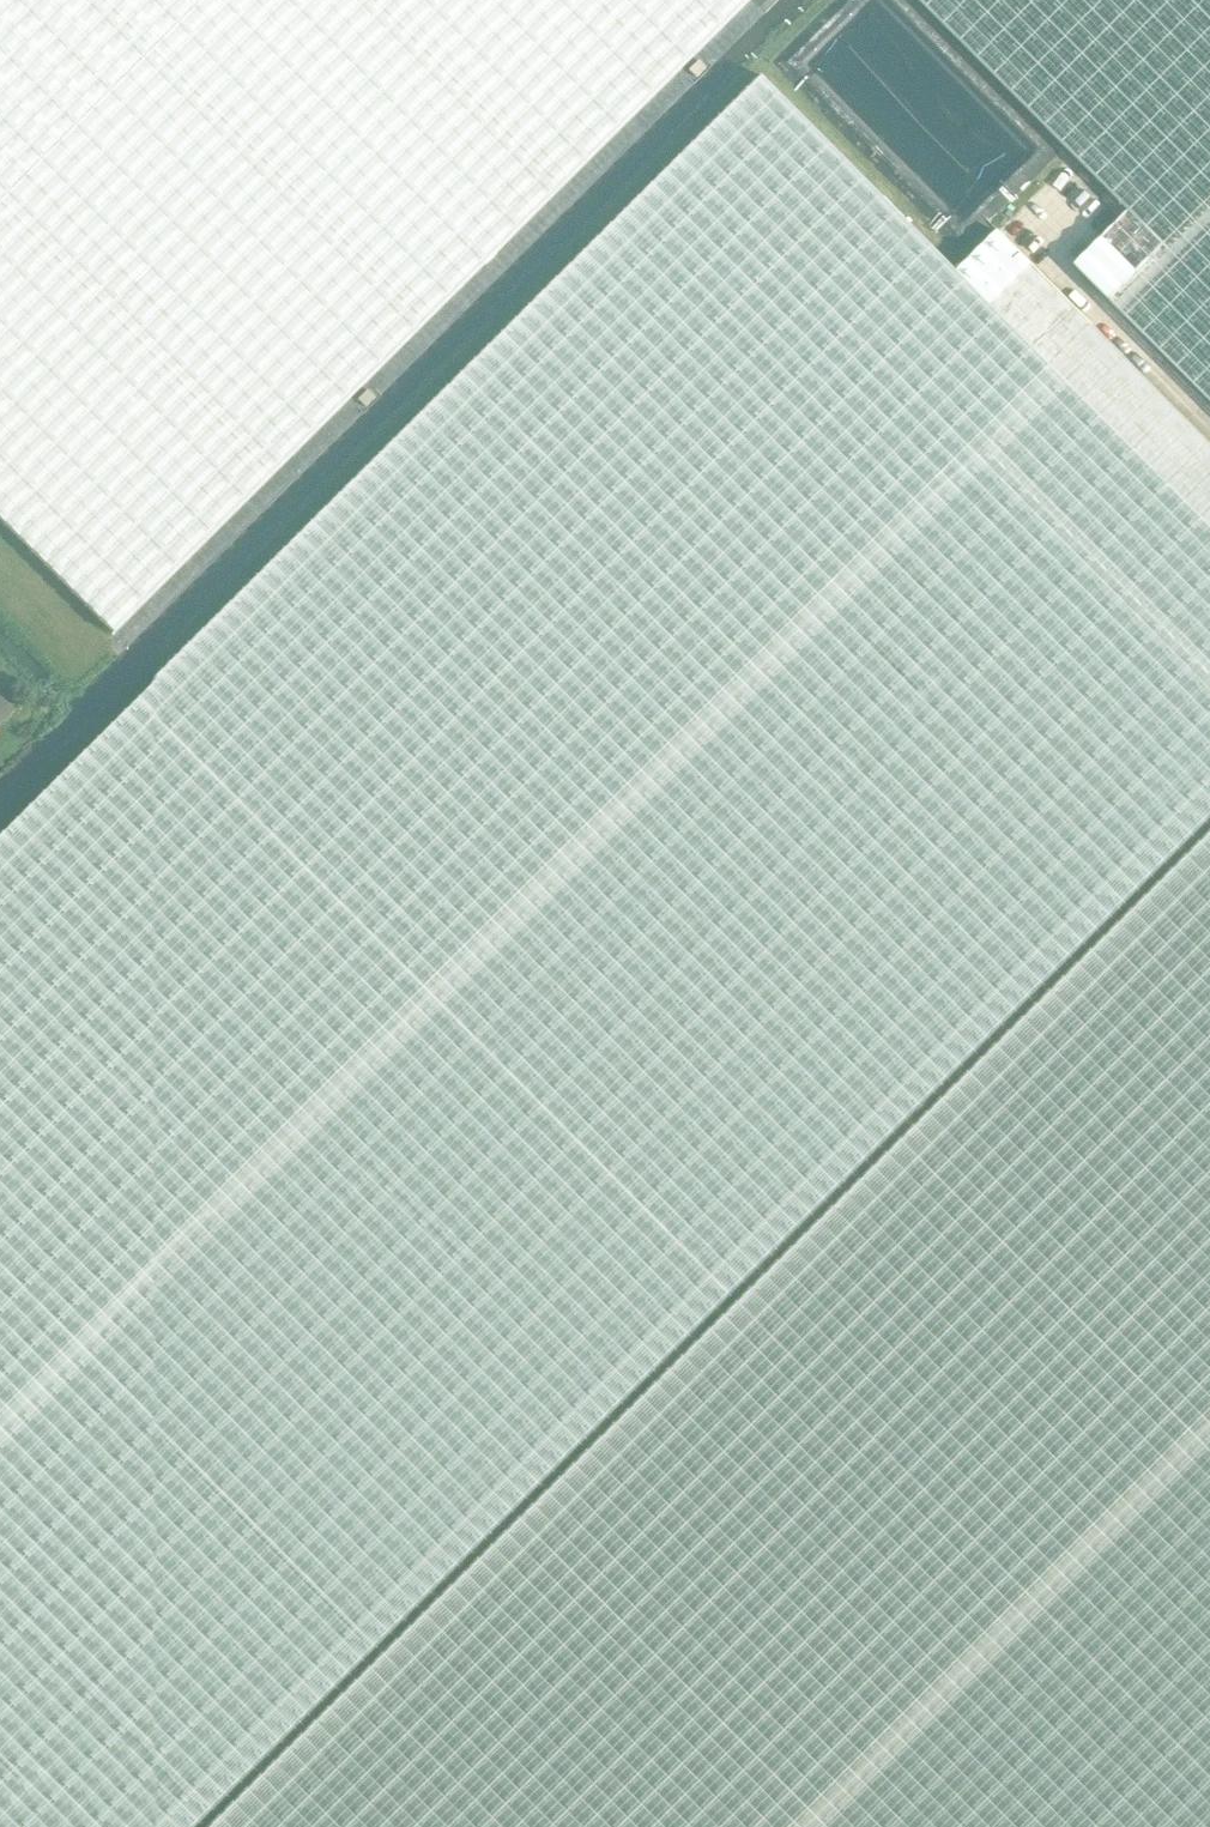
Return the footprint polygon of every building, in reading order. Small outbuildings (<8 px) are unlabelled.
[(113,634),(340,404),(343,408),(351,400),(622,129),(621,129),(750,0),(0,0),(0,521),(113,634)] [(1130,213),(1075,267),(1209,402),(1209,0),(918,0),(1130,213)] [(999,232),(959,272),(764,77),(0,837),(0,1826),(197,1826),(1209,820),(1209,444),(999,232)] [(11,710),(0,699),(0,721),(11,710)] [(214,1826),(1209,1826),(1209,836),(214,1826)]
